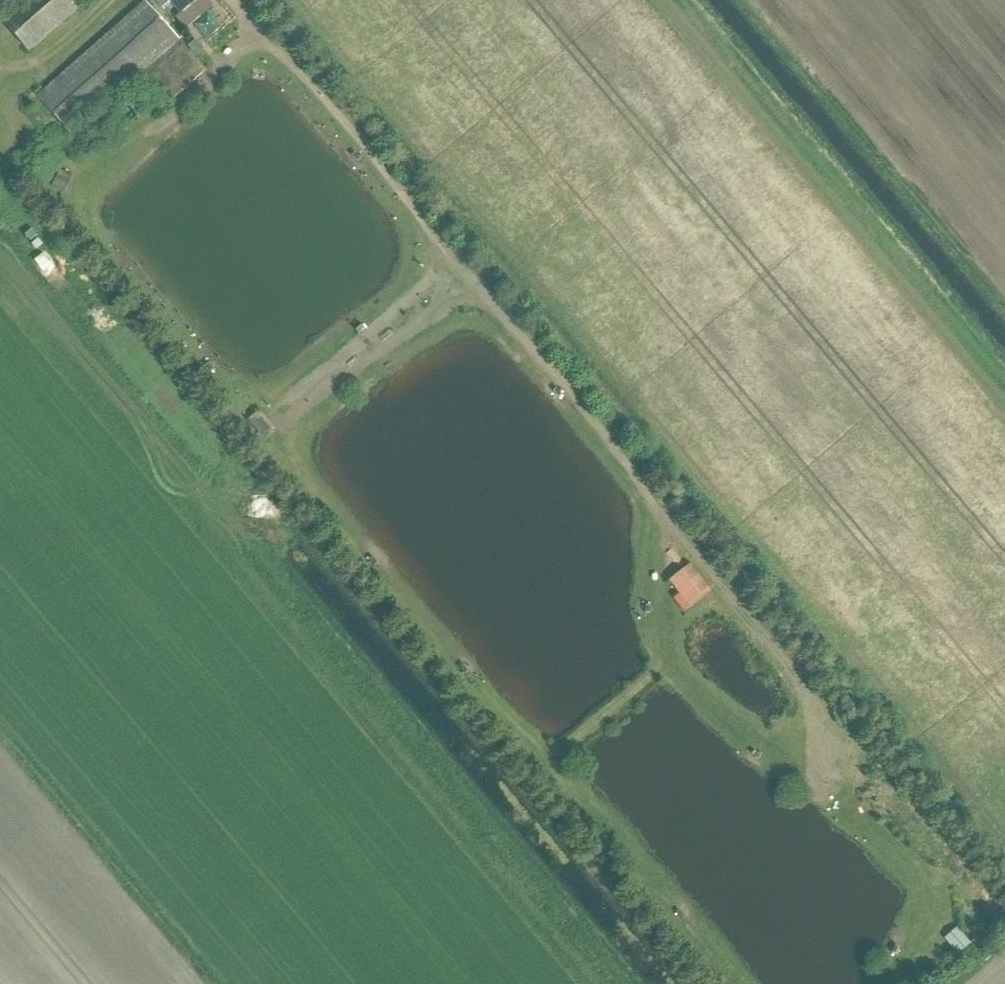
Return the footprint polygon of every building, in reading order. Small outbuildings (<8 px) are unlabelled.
[(28,52),(77,10),(68,0),(24,0),(1,20),(28,52)] [(36,97),(71,136),(181,39),(146,0),(36,97)] [(179,18),(188,29),(215,6),(210,0),(156,0),(164,9),(172,2),(183,14),(179,18)] [(266,422),(257,430),(266,439),(275,431),(266,422)] [(689,567),(667,584),(677,597),(672,600),(683,614),(709,594),(689,567)] [(956,924),(943,935),(958,953),(971,942),(956,924)]
